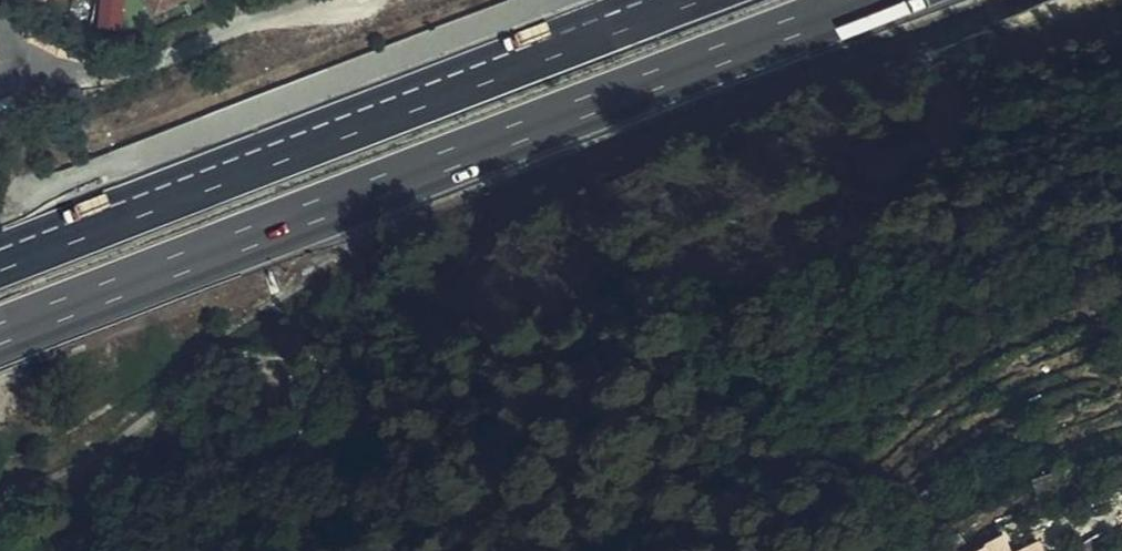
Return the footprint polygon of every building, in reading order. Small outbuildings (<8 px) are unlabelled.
[(1087,548),(1089,550),(1114,550),(1104,532),(1085,543),(1087,548)]
